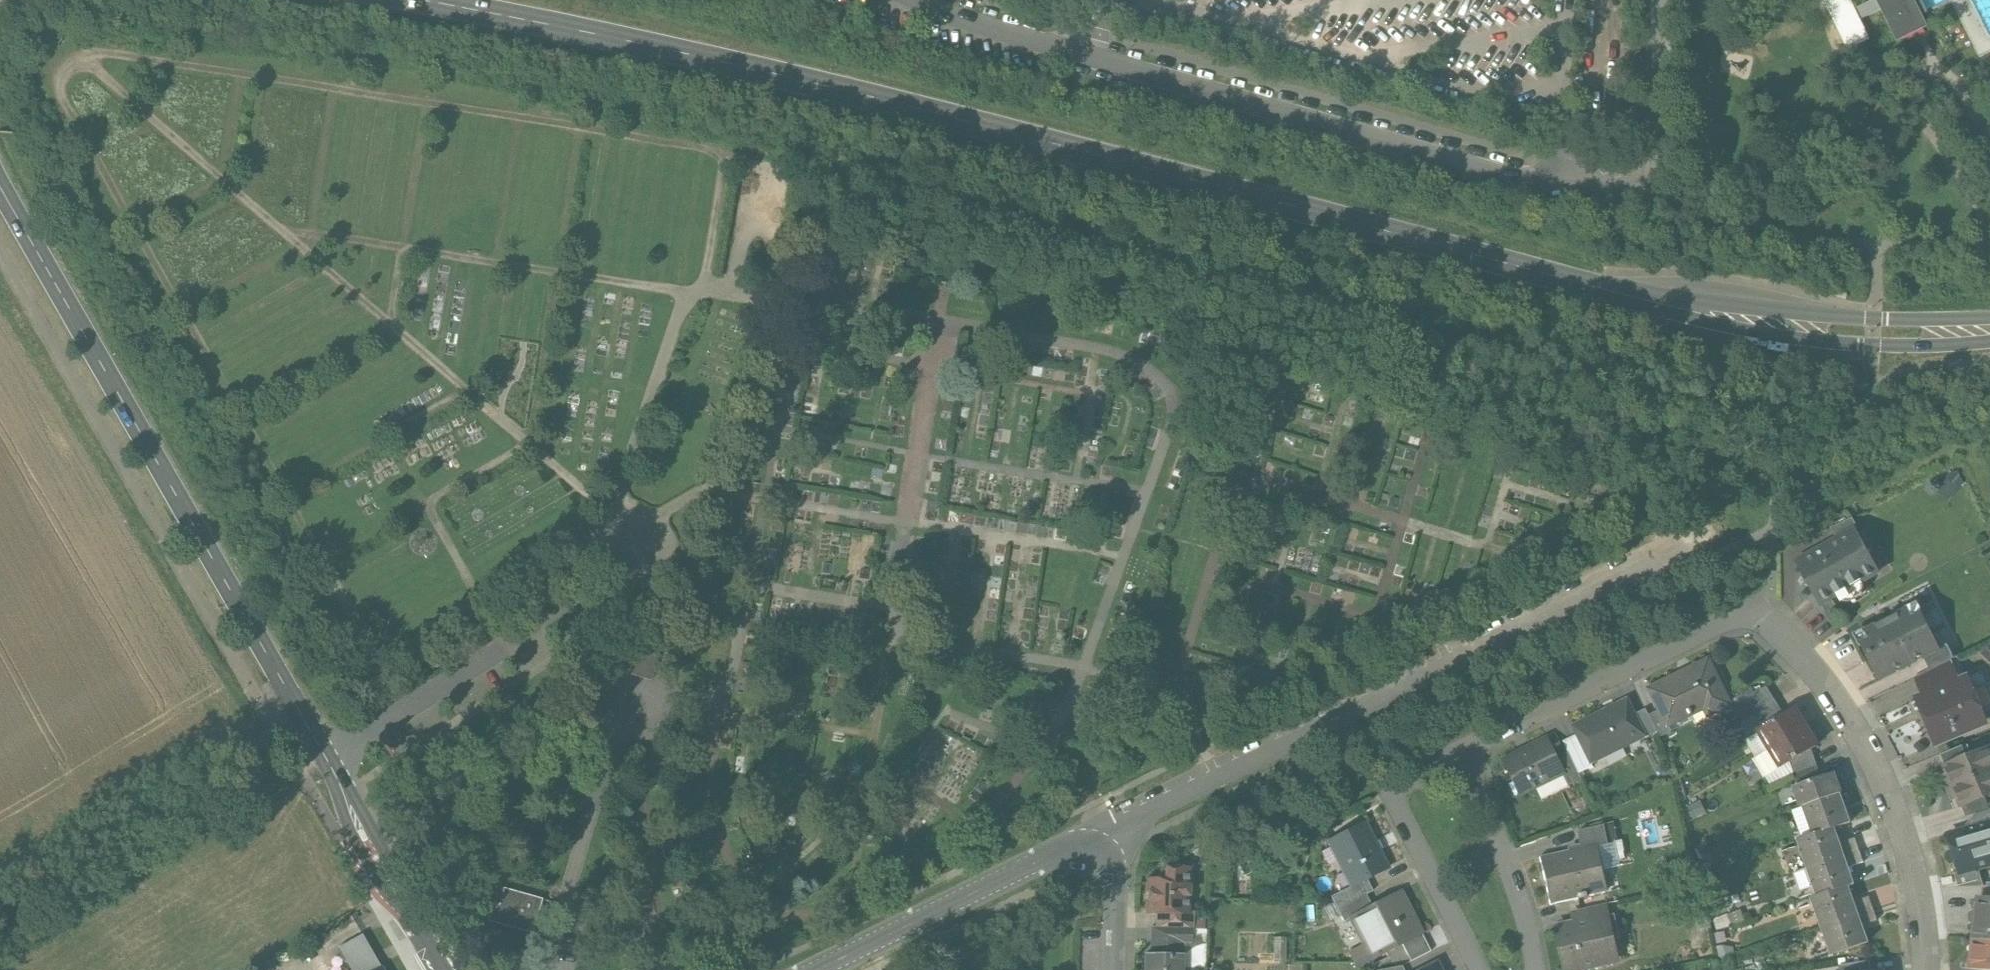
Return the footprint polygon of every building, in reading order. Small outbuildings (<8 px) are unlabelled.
[(1848,52),(1870,41),(1860,20),(1881,10),(1877,0),(1874,0),(1856,8),(1852,0),(1823,0),(1848,52)] [(1898,42),(1905,39),(1929,27),(1923,15),(1929,13),(1922,0),(1877,0),(1881,10),(1898,42)] [(1271,439),(1330,451),(1337,416),(1278,403),(1271,439)] [(1961,476),(1953,472),(1935,492),(1948,503),(1964,484),(1961,476)] [(1837,541),(1854,532),(1859,529),(1853,519),(1831,530),(1837,541)] [(1877,574),(1854,532),(1837,541),(1798,563),(1822,605),(1877,574)] [(1924,615),(1918,602),(1853,634),(1860,648),(1864,646),(1881,680),(1924,659),(1938,652),(1937,650),(1921,617),(1924,615)] [(621,639),(613,670),(614,670),(614,671),(652,682),(661,650),(621,639)] [(1938,652),(1924,659),(1930,671),(1949,662),(1955,659),(1948,645),(1937,650),(1938,652)] [(1981,655),(1989,663),(1989,646),(1981,655)] [(1984,720),(1958,658),(1955,659),(1949,662),(1958,683),(1924,697),(1917,700),(1936,745),(1981,727),(1984,720)] [(581,688),(570,730),(592,737),(604,694),(607,695),(614,671),(614,670),(613,670),(575,659),(568,685),(581,688)] [(1958,683),(1949,662),(1930,671),(1917,678),(1924,697),(1958,683)] [(1731,706),(1710,664),(1680,679),(1679,676),(1649,691),(1659,711),(1668,728),(1669,728),(1705,710),(1709,717),(1731,706)] [(1742,728),(1748,739),(1785,717),(1768,687),(1733,707),(1745,726),(1742,728)] [(1635,718),(1627,702),(1573,728),(1577,735),(1563,742),(1568,753),(1579,775),(1593,768),(1591,765),(1645,738),(1635,718)] [(1659,711),(1648,716),(1656,733),(1660,739),(1671,734),(1669,728),(1668,728),(1659,711)] [(1745,742),(1756,760),(1805,730),(1794,711),(1785,717),(1748,739),(1745,742)] [(1646,712),(1635,718),(1645,738),(1656,733),(1648,716),(1646,712)] [(1817,749),(1805,730),(1756,760),(1772,787),(1795,775),(1791,764),(1811,752),(1817,749)] [(1557,759),(1548,739),(1502,762),(1519,797),(1563,776),(1565,775),(1557,759)] [(1941,756),(1945,767),(1967,758),(1962,747),(1941,756)] [(1947,789),(1989,772),(1989,750),(1989,749),(1967,758),(1945,767),(1949,776),(1943,779),(1947,789)] [(1795,775),(1816,765),(1811,752),(1791,764),(1795,775)] [(1568,753),(1557,759),(1565,775),(1563,776),(1569,787),(1582,780),(1579,775),(1568,753)] [(1816,765),(1795,775),(1798,787),(1821,780),(1816,765)] [(1947,789),(1952,800),(1958,798),(1962,807),(1984,798),(1989,795),(1989,772),(1947,789)] [(1839,795),(1832,776),(1821,780),(1798,787),(1794,789),(1801,808),(1802,807),(1839,795)] [(1849,823),(1839,795),(1802,807),(1812,836),(1834,828),(1849,823)] [(1984,798),(1962,807),(1966,818),(1977,815),(1989,811),(1984,798)] [(1688,808),(1693,821),(1707,815),(1701,802),(1688,808)] [(1989,823),(1989,811),(1977,815),(1979,826),(1989,823)] [(1390,868),(1366,823),(1330,841),(1352,887),(1368,879),(1390,868)] [(1979,826),(1950,835),(1961,872),(1961,875),(1980,870),(1989,867),(1989,823),(1979,826)] [(1583,850),(1540,859),(1550,905),(1605,893),(1601,872),(1605,871),(1600,847),(1609,845),(1605,827),(1580,833),(1583,850)] [(1798,841),(1808,870),(1838,860),(1834,848),(1840,845),(1834,828),(1812,836),(1798,841)] [(1834,848),(1838,860),(1860,852),(1856,840),(1840,845),(1834,848)] [(1864,864),(1860,852),(1838,860),(1842,872),(1848,870),(1864,864)] [(1842,872),(1838,860),(1808,870),(1794,874),(1801,893),(1814,889),(1817,898),(1849,887),(1854,885),(1848,870),(1842,872)] [(1149,912),(1157,913),(1190,913),(1191,870),(1168,869),(1168,881),(1150,881),(1149,912)] [(1985,887),(1980,870),(1961,875),(1961,872),(1956,874),(1960,888),(1985,887)] [(1368,879),(1352,887),(1333,897),(1346,923),(1352,919),(1351,918),(1373,907),(1367,895),(1374,891),(1368,879)] [(1817,898),(1812,900),(1822,928),(1852,918),(1848,906),(1854,903),(1849,887),(1817,898)] [(489,922),(528,933),(533,916),(538,917),(543,900),(505,889),(500,904),(494,903),(489,922)] [(1423,934),(1401,892),(1373,907),(1351,918),(1352,919),(1365,944),(1348,953),(1357,968),(1403,944),(1423,934)] [(1848,906),(1852,918),(1873,910),(1869,898),(1854,903),(1848,906)] [(1979,900),(1978,911),(1971,914),(1970,922),(1976,927),(1974,940),(1989,942),(1989,901),(1979,900)] [(1709,906),(1712,916),(1722,914),(1718,903),(1709,906)] [(1575,923),(1612,916),(1610,904),(1573,912),(1575,923)] [(1712,932),(1707,907),(1694,910),(1699,934),(1712,932)] [(1878,922),(1873,910),(1852,918),(1856,930),(1863,928),(1878,922)] [(1745,922),(1741,911),(1714,921),(1718,931),(1745,922)] [(1194,913),(1190,913),(1157,913),(1157,929),(1193,930),(1194,913)] [(1612,916),(1575,923),(1556,927),(1564,969),(1576,969),(1614,963),(1610,942),(1616,941),(1612,916)] [(1852,918),(1822,928),(1832,957),(1869,945),(1863,928),(1856,930),(1852,918)] [(1158,950),(1184,951),(1184,945),(1193,945),(1193,930),(1157,929),(1153,929),(1152,956),(1158,956),(1158,950)] [(1432,952),(1423,934),(1403,944),(1412,962),(1432,952)] [(362,935),(338,949),(350,969),(381,969),(362,935)] [(1974,940),(1971,969),(1981,969),(1989,969),(1989,942),(1974,940)] [(1152,956),(1148,956),(1147,969),(1183,969),(1184,951),(1158,950),(1158,956),(1152,956)]
